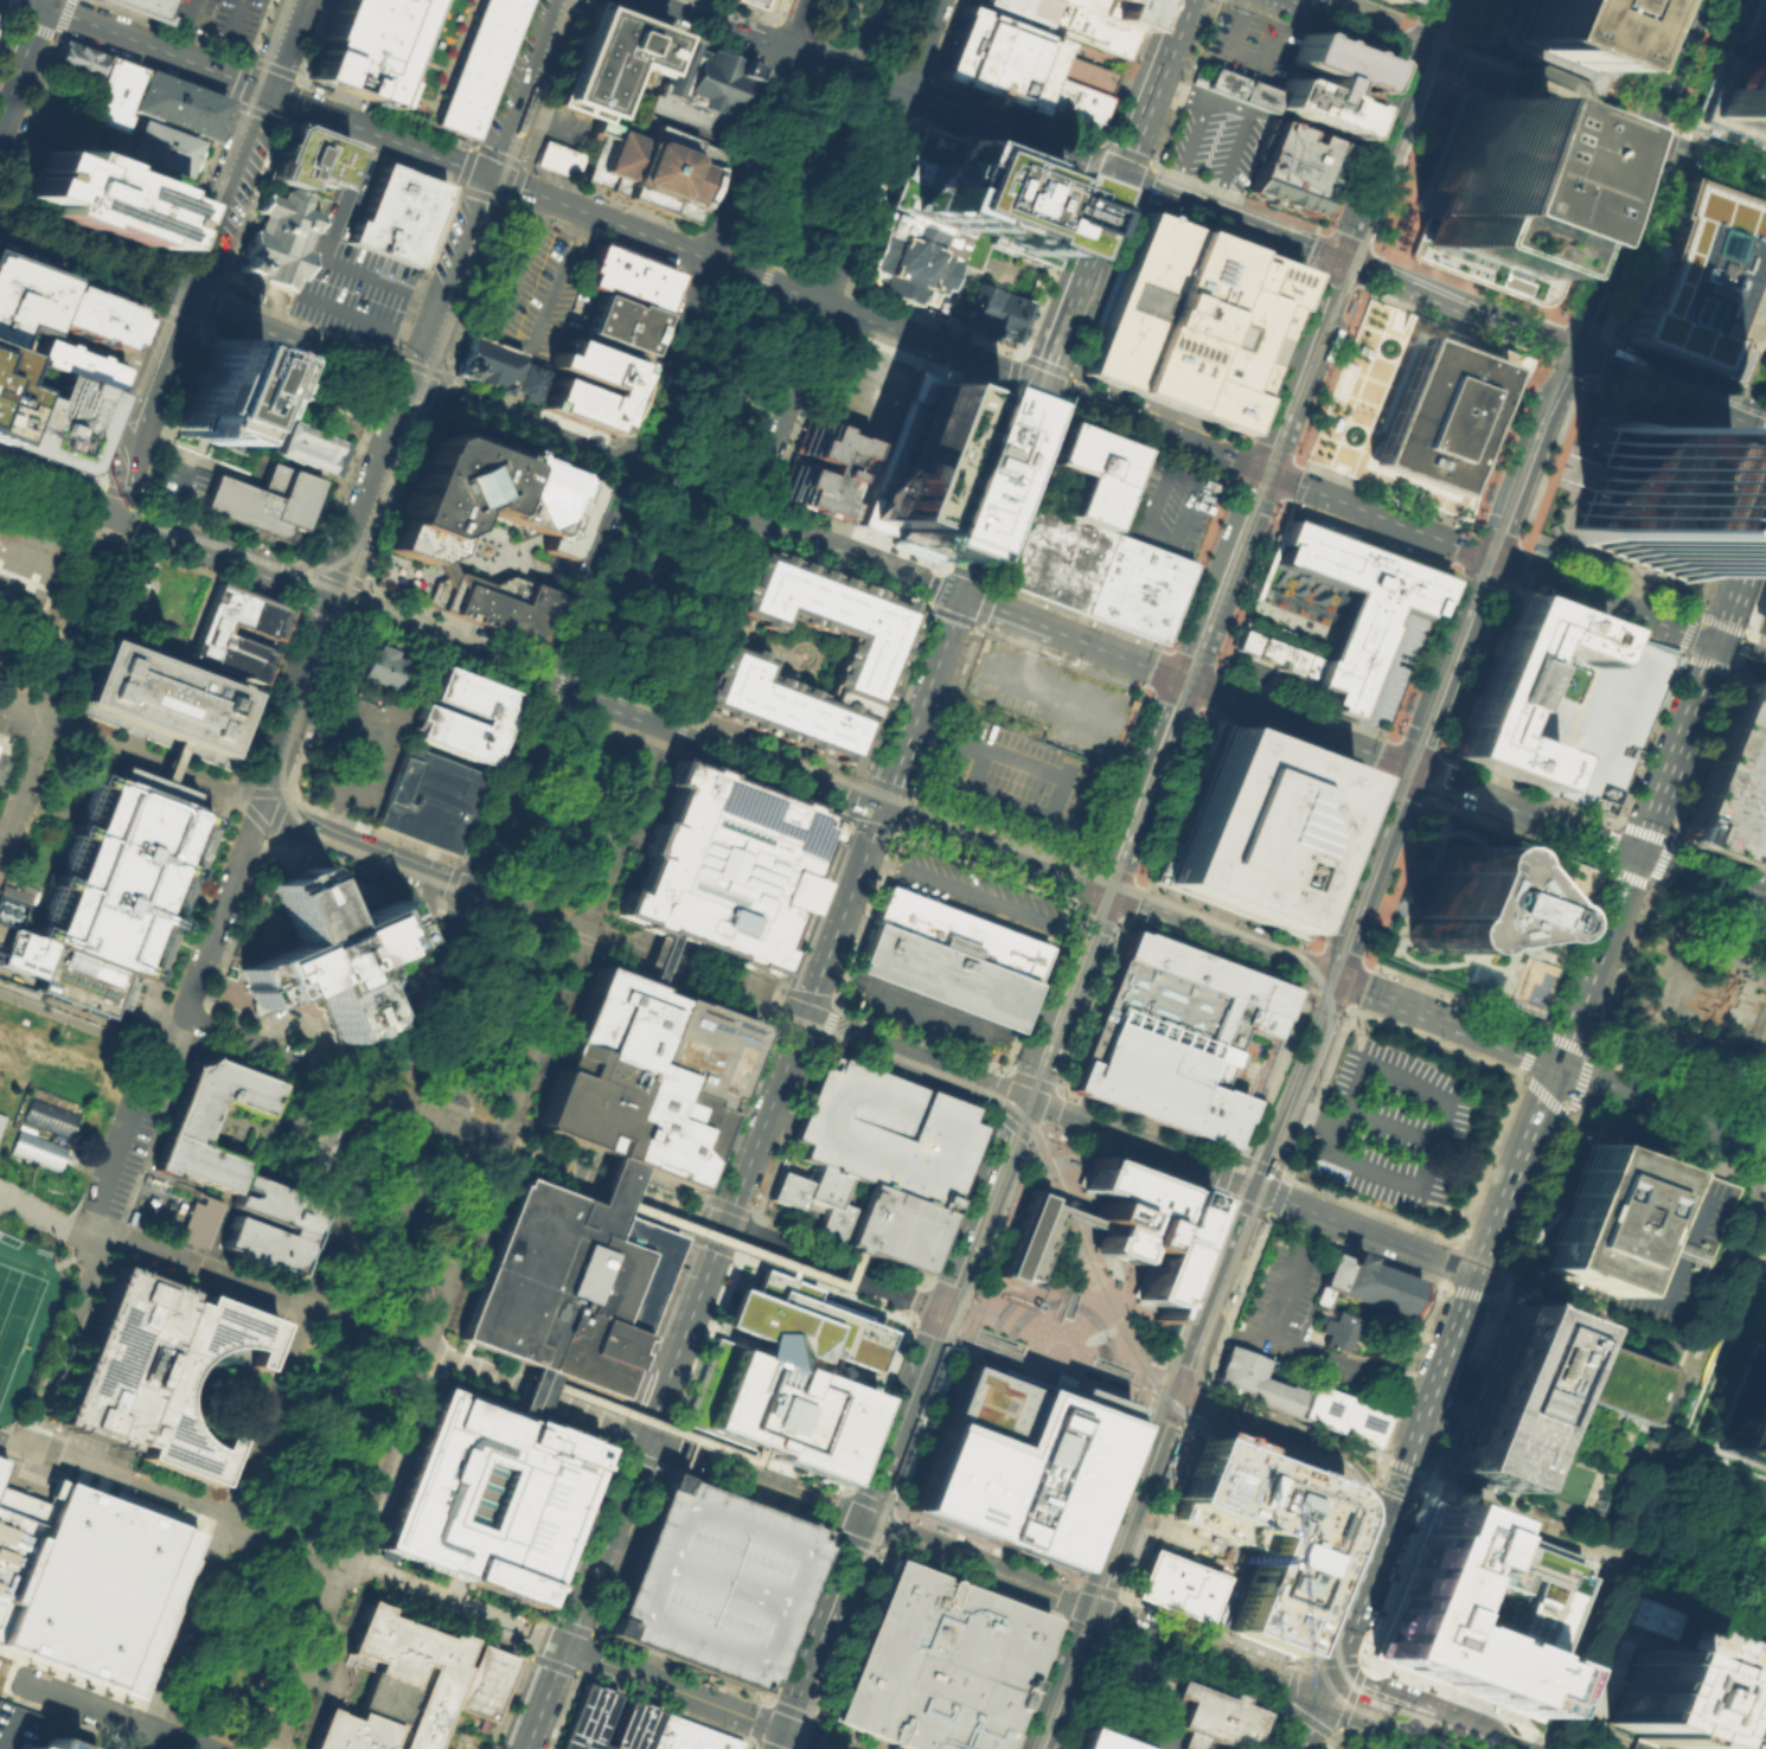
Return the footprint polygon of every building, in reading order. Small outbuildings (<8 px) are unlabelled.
[(156,19),(164,0),(107,0),(156,19)] [(305,77),(319,82),(329,87),(384,107),(424,0),(333,0),(311,63),(305,77)] [(427,123),(467,139),(520,0),(424,0),(384,107),(427,123)] [(552,102),(591,0),(595,0),(639,17),(636,20),(673,34),(672,38),(658,76),(623,63),(601,121),(595,118),(552,102)] [(754,8),(757,0),(733,0),(754,8)] [(962,5),(958,15),(954,14),(948,27),(952,28),(951,33),(947,32),(942,46),(945,47),(943,51),(940,50),(935,64),(938,65),(934,77),(951,83),(952,79),(955,81),(954,85),(1013,107),(1015,102),(1019,104),(1018,108),(1034,114),(1049,73),(1109,96),(1118,73),(1057,50),(1060,41),(1044,36),(1048,27),(1125,57),(1135,28),(1120,24),(1105,18),(1112,0),(964,0),(962,5)] [(1105,18),(1120,24),(1135,28),(1146,0),(1112,0),(1105,18)] [(1605,69),(1631,0),(1531,0),(1517,36),(1605,69)] [(1303,32),(1300,32),(1288,62),(1320,73),(1316,87),(1284,75),(1278,91),(1272,107),(1338,132),(1342,136),(1348,139),(1354,136),(1363,110),(1361,104),(1356,102),(1352,104),(1345,102),(1339,100),(1338,96),(1332,94),(1335,87),(1337,81),(1343,83),(1348,81),(1354,83),(1359,85),(1359,89),(1367,91),(1371,91),(1382,62),(1380,58),(1375,56),(1371,58),(1358,53),(1357,50),(1352,49),(1349,50),(1329,43),(1327,39),(1324,38),(1320,39),(1310,36),(1308,32),(1305,31),(1303,32)] [(652,117),(641,114),(655,79),(665,83),(680,41),(684,33),(698,39),(695,46),(706,50),(708,47),(754,64),(723,145),(718,143),(652,117)] [(50,64),(60,38),(102,53),(91,79),(50,64)] [(126,114),(119,132),(82,117),(103,60),(102,60),(104,53),(140,66),(122,113),(126,114)] [(1278,91),(1272,107),(1269,111),(1202,87),(1190,82),(1191,78),(1192,75),(1204,79),(1210,65),(1278,91)] [(225,98),(210,139),(128,108),(143,68),(225,98)] [(1096,130),(1088,135),(1034,114),(1049,73),(1109,96),(1096,130)] [(1555,137),(1556,129),(1554,126),(1551,121),(1547,118),(1465,88),(1461,88),(1459,89),(1457,90),(1454,92),(1410,209),(1423,213),(1408,252),(1409,255),(1410,257),(1421,262),(1531,303),(1536,303),(1540,302),(1544,300),(1549,297),(1560,270),(1556,269),(1554,267),(1554,263),(1579,197),(1581,194),(1583,193),(1586,193),(1589,194),(1595,179),(1601,162),(1601,159),(1598,155),(1595,153),(1555,137)] [(691,223),(615,194),(580,180),(581,177),(597,134),(589,132),(595,118),(601,121),(615,126),(614,128),(633,136),(641,114),(652,117),(650,124),(716,149),(718,150),(691,223)] [(203,137),(188,174),(132,153),(145,116),(203,137)] [(1268,116),(1265,124),(1260,123),(1258,132),(1262,133),(1253,155),(1255,156),(1259,158),(1246,190),(1314,216),(1342,145),(1268,116)] [(347,145),(284,121),(264,177),(283,182),(297,188),(301,178),(332,188),(346,149),(347,145)] [(1076,185),(1044,268),(1039,265),(983,244),(973,269),(955,262),(939,256),(941,250),(935,248),(941,232),(884,210),(885,207),(882,206),(895,173),(898,174),(900,171),(891,167),(895,158),(904,161),(906,158),(901,156),(914,123),(974,146),(1002,156),(1000,162),(1003,164),(1005,160),(1010,161),(1010,162),(1019,166),(1019,164),(1076,185)] [(572,178),(533,162),(543,139),(581,153),(574,173),(572,178)] [(37,152),(19,198),(45,207),(41,216),(78,229),(79,226),(135,246),(136,243),(160,252),(178,206),(154,197),(155,193),(100,172),(101,167),(65,153),(62,162),(37,152)] [(358,222),(352,219),(344,241),(415,265),(443,186),(379,162),(358,222)] [(1687,177),(1765,208),(1765,250),(1762,249),(1758,246),(1751,267),(1759,270),(1765,275),(1765,276),(1765,312),(1764,315),(1757,320),(1743,321),(1732,318),(1723,337),(1729,339),(1753,347),(1739,385),(1715,376),(1623,340),(1637,302),(1642,305),(1651,280),(1640,276),(1653,241),(1665,245),(1676,216),(1672,213),(1687,177)] [(287,288),(262,278),(258,288),(256,293),(243,288),(244,282),(248,273),(233,268),(262,191),(277,197),(283,182),(297,188),(309,192),(303,206),(318,212),(305,248),(308,249),(297,278),(292,276),(287,288)] [(878,293),(870,287),(865,281),(864,269),(868,260),(879,228),(876,226),(882,210),(884,210),(941,232),(935,248),(941,250),(939,256),(955,262),(945,290),(939,288),(936,295),(932,293),(927,303),(927,305),(915,300),(913,306),(878,293)] [(1140,210),(1301,270),(1240,433),(1079,371),(1140,210)] [(593,241),(582,269),(587,270),(581,284),(596,289),(597,286),(641,302),(640,306),(659,313),(674,271),(593,241)] [(31,359),(0,348),(0,256),(60,280),(31,359)] [(1029,302),(1016,339),(1013,344),(958,322),(960,316),(974,281),(1026,301),(1029,302)] [(52,323),(121,350),(124,340),(132,344),(141,318),(134,314),(136,307),(70,282),(66,290),(60,288),(55,305),(59,307),(52,323)] [(644,354),(659,313),(640,306),(631,302),(629,306),(596,293),(582,331),(641,353),(644,354)] [(943,313),(934,308),(935,306),(939,296),(948,300),(945,310),(943,313)] [(1367,296),(1305,457),(1466,519),(1519,378),(1528,358),(1367,296)] [(505,393),(508,385),(520,353),(467,333),(452,373),(505,393)] [(38,358),(37,361),(113,390),(121,367),(100,359),(101,357),(91,353),(90,357),(71,350),(72,345),(63,341),(62,345),(40,337),(32,357),(38,358)] [(187,431),(174,434),(175,429),(172,428),(174,421),(177,422),(179,415),(178,414),(192,376),(188,374),(192,366),(197,367),(205,344),(204,344),(207,337),(211,338),(212,337),(256,353),(256,354),(260,355),(257,364),(254,363),(249,377),(251,378),(248,386),(244,384),(233,412),(229,411),(228,415),(218,441),(215,440),(213,442),(192,434),(187,431)] [(613,435),(639,364),(638,363),(567,337),(559,353),(554,351),(548,365),(607,386),(603,396),(550,377),(539,406),(613,435)] [(31,359),(0,439),(0,348),(31,359)] [(81,473),(0,442),(0,439),(31,360),(113,391),(81,473)] [(532,403),(520,398),(523,393),(512,390),(513,386),(524,361),(545,370),(532,403)] [(856,526),(916,365),(929,370),(997,396),(961,488),(936,557),(856,526)] [(372,397),(364,419),(300,395),(308,372),(372,397)] [(806,414),(775,495),(837,519),(844,502),(834,499),(839,486),(833,483),(836,478),(843,480),(846,472),(838,469),(842,461),(846,463),(851,453),(860,456),(868,437),(849,430),(846,436),(833,431),(836,425),(806,414)] [(346,442),(334,473),(289,455),(288,459),(268,451),(282,415),(302,422),(301,425),(346,442)] [(1700,574),(1683,581),(1579,542),(1573,527),(1592,476),(1612,425),(1630,417),(1720,451),(1730,456),(1738,473),(1723,511),(1720,521),(1719,525),(1714,537),(1700,574)] [(1140,450),(1060,419),(1037,478),(1070,491),(1061,514),(1102,530),(1120,481),(1128,485),(1140,450)] [(427,436),(437,431),(450,427),(567,470),(595,481),(567,558),(536,547),(540,534),(492,515),(473,508),(471,504),(459,508),(460,511),(453,528),(443,555),(450,571),(453,570),(484,582),(504,574),(554,592),(533,645),(423,602),(431,579),(441,576),(434,559),(424,563),(385,547),(395,523),(427,436)] [(319,480),(311,504),(295,544),(199,508),(212,472),(257,488),(260,485),(268,460),(319,480)] [(1102,530),(1061,514),(1029,501),(999,582),(1082,613),(1112,533),(1102,530)] [(1286,507),(1253,596),(1256,597),(1269,563),(1346,592),(1326,645),(1246,614),(1241,627),(1261,635),(1304,652),(1322,658),(1312,683),(1324,687),(1331,690),(1326,701),(1332,704),(1330,709),(1352,717),(1367,723),(1387,730),(1428,623),(1445,578),(1448,569),(1286,507)] [(58,542),(4,527),(0,541),(0,566),(48,579),(58,542)] [(1112,533),(1082,613),(1160,642),(1190,563),(1112,533)] [(894,602),(896,597),(908,602),(907,607),(910,609),(909,613),(913,614),(874,718),(866,716),(864,723),(868,724),(856,755),(852,752),(849,760),(845,758),(844,764),(716,716),(705,712),(706,710),(698,706),(699,703),(695,700),(716,641),(744,652),(747,647),(760,652),(759,656),(767,660),(761,675),(768,679),(770,674),(823,694),(845,634),(820,624),(818,628),(796,620),(798,616),(785,611),(780,627),(770,623),(769,627),(756,622),(757,619),(729,608),(754,544),(876,590),(875,595),(894,602)] [(261,683),(272,649),(223,633),(226,623),(276,639),(287,607),(231,589),(232,586),(213,580),(190,653),(210,659),(208,666),(261,683)] [(1674,653),(1613,814),(1551,790),(1546,788),(1451,752),(1484,667),(1512,591),(1606,627),(1674,653)] [(1757,629),(1765,606),(1765,633),(1757,629)] [(1253,656),(1233,649),(1241,627),(1261,635),(1253,656)] [(1294,677),(1269,667),(1271,664),(1253,656),(1261,635),(1304,652),(1294,677)] [(77,701),(178,739),(220,755),(244,691),(101,638),(77,701)] [(375,643),(392,651),(391,655),(404,660),(392,690),(350,673),(360,645),(372,649),(375,643)] [(1287,694),(1294,677),(1304,652),(1322,658),(1312,683),(1305,701),(1287,694)] [(487,764),(514,692),(439,664),(425,698),(479,718),(476,724),(417,703),(412,716),(418,718),(411,736),(475,760),(487,764)] [(1738,675),(1765,686),(1765,874),(1675,839),(1684,814),(1738,675)] [(1211,719),(1150,880),(1228,910),(1299,937),(1361,776),(1211,719)] [(403,743),(373,822),(454,853),(485,774),(472,769),(403,743)] [(614,914),(640,923),(639,927),(660,935),(661,930),(666,933),(728,956),(727,961),(749,969),(750,965),(776,975),(787,949),(779,947),(792,911),(801,915),(813,880),(805,877),(818,841),(826,845),(836,819),(808,809),(810,806),(788,797),(787,801),(721,776),(723,773),(700,764),(699,768),(673,757),(664,783),(671,787),(658,819),(652,816),(638,854),(644,857),(632,889),(625,886),(614,914)] [(166,929),(172,931),(177,918),(171,916),(209,815),(188,808),(194,792),(164,780),(119,762),(111,779),(91,771),(53,872),(49,871),(44,883),(47,884),(30,934),(8,927),(0,949),(0,964),(38,979),(33,991),(120,1023),(137,975),(147,979),(166,929)] [(1432,863),(1432,856),(1434,848),(1439,844),(1446,840),(1454,840),(1461,843),(1467,850),(1471,854),(1471,859),(1505,902),(1511,904),(1517,909),(1519,916),(1519,922),(1517,930),(1512,935),(1506,938),(1499,940),(1493,937),(1439,946),(1435,950),(1426,953),(1418,952),(1412,947),(1406,938),(1405,930),(1407,923),(1410,918),(1414,917),(1432,863)] [(296,869),(265,883),(281,917),(256,908),(236,960),(239,966),(237,967),(255,1008),(311,984),(339,1050),(383,1030),(354,965),(411,940),(392,898),(386,884),(321,859),(302,852),(296,869)] [(1427,871),(1413,910),(1403,903),(1394,896),(1397,890),(1400,883),(1402,876),(1403,869),(1415,870),(1427,871)] [(18,883),(17,888),(0,883),(0,922),(20,927),(30,886),(18,883)] [(1047,947),(884,885),(852,969),(1013,1032),(1047,947)] [(1128,928),(1067,1090),(1224,1149),(1243,1098),(1215,1088),(1224,1063),(1231,1066),(1236,1052),(1229,1050),(1239,1026),(1267,1037),(1286,987),(1128,928)] [(538,1128),(591,1148),(610,1155),(614,1157),(615,1157),(620,1159),(621,1159),(626,1161),(634,1165),(674,1180),(696,1187),(711,1148),(721,1123),(724,1113),(730,1097),(748,1052),(755,1032),(757,1025),(751,1023),(728,1013),(691,1000),(651,985),(646,982),(642,981),(622,974),(597,965),(596,963),(586,991),(580,1007),(574,1023),(567,1039),(562,1052),(556,1068),(536,1121),(538,1128)] [(229,1192),(241,1161),(197,1143),(212,1101),(218,1098),(262,1115),(275,1083),(207,1056),(187,1064),(149,1167),(165,1173),(166,1168),(229,1192)] [(817,1064),(800,1110),(795,1123),(789,1136),(804,1141),(798,1157),(815,1162),(845,1174),(865,1181),(946,1212),(954,1189),(978,1126),(965,1121),(970,1107),(836,1056),(831,1069),(817,1064)] [(19,1120),(28,1094),(77,1111),(68,1138),(19,1120)] [(294,1113),(316,1122),(321,1111),(343,1121),(322,1172),(277,1154),(294,1113)] [(7,1153),(17,1127),(65,1145),(56,1171),(7,1153)] [(1581,1127),(1527,1269),(1682,1328),(1736,1186),(1710,1175),(1606,1136),(1581,1127)] [(1146,1251),(1127,1300),(1152,1309),(1148,1319),(1160,1324),(1208,1199),(1196,1194),(1197,1191),(1177,1184),(1176,1187),(1171,1185),(1089,1154),(1076,1187),(1094,1194),(1086,1217),(1100,1223),(1096,1230),(1092,1245),(1090,1248),(1093,1249),(1122,1261),(1130,1244),(1146,1251)] [(767,1197),(778,1170),(808,1181),(815,1162),(845,1174),(834,1202),(849,1206),(836,1241),(812,1232),(823,1205),(804,1198),(799,1209),(767,1197)] [(230,1212),(218,1244),(293,1273),(320,1200),(241,1171),(235,1184),(247,1189),(249,1191),(248,1193),(247,1196),(244,1196),(239,1194),(232,1192),(229,1204),(286,1225),(283,1232),(230,1212)] [(455,1337),(485,1260),(517,1174),(599,1205),(603,1207),(677,1236),(647,1316),(638,1340),(633,1339),(629,1348),(634,1350),(615,1398),(535,1367),(455,1337)] [(842,1243),(865,1181),(946,1212),(922,1274),(853,1248),(842,1243)] [(1055,1215),(1057,1206),(1043,1200),(1044,1197),(1026,1190),(994,1275),(1012,1282),(1010,1288),(1007,1294),(1038,1305),(1045,1286),(1030,1280),(1031,1274),(1035,1266),(1055,1215)] [(201,1253),(173,1242),(192,1191),(220,1202),(201,1253)] [(1419,1279),(1405,1319),(1331,1290),(1325,1306),(1312,1301),(1331,1251),(1343,1256),(1345,1251),(1419,1279)] [(264,1345),(265,1343),(265,1341),(265,1340),(268,1337),(268,1335),(269,1333),(269,1331),(270,1328),(271,1325),(264,1322),(260,1321),(251,1318),(243,1314),(233,1311),(225,1307),(217,1305),(207,1301),(200,1299),(197,1309),(193,1308),(184,1305),(180,1303),(185,1293),(167,1286),(140,1275),(127,1270),(117,1267),(115,1266),(73,1372),(70,1380),(68,1389),(64,1397),(53,1426),(103,1444),(120,1450),(123,1453),(126,1447),(127,1444),(143,1450),(142,1454),(140,1459),(145,1460),(154,1465),(174,1472),(184,1475),(192,1479),(199,1481),(205,1484),(211,1486),(212,1481),(212,1480),(213,1479),(215,1474),(216,1472),(216,1471),(217,1469),(218,1465),(220,1460),(220,1459),(224,1448),(229,1439),(217,1434),(216,1439),(211,1436),(207,1434),(203,1430),(199,1427),(197,1423),(194,1418),(192,1414),(192,1410),(191,1404),(191,1402),(191,1398),(192,1395),(192,1392),(192,1390),(193,1389),(193,1386),(194,1385),(194,1384),(196,1382),(197,1380),(198,1378),(200,1375),(204,1371),(206,1369),(210,1366),(212,1364),(216,1362),(220,1360),(226,1359),(232,1359),(237,1359),(243,1360),(245,1360),(243,1365),(255,1369),(261,1354),(261,1353),(263,1347),(264,1345)] [(731,1287),(717,1324),(740,1332),(757,1339),(757,1340),(754,1351),(712,1335),(680,1423),(749,1449),(751,1444),(756,1447),(773,1453),(770,1458),(840,1485),(851,1458),(857,1441),(871,1403),(874,1397),(859,1391),(850,1367),(849,1364),(869,1371),(884,1330),(863,1321),(866,1315),(812,1295),(814,1288),(759,1267),(749,1293),(731,1287)] [(1487,1346),(1504,1303),(1563,1326),(1668,1365),(1646,1423),(1541,1384),(1499,1493),(1440,1471),(1487,1346)] [(1356,1318),(1343,1352),(1319,1343),(1324,1332),(1317,1328),(1322,1316),(1329,1320),(1333,1308),(1356,1318)] [(1298,1418),(1262,1405),(1210,1385),(1217,1369),(1226,1344),(1267,1358),(1260,1377),(1285,1385),(1286,1383),(1308,1391),(1298,1418)] [(1067,1569),(1128,1408),(1070,1385),(1067,1395),(993,1366),(990,1376),(960,1364),(952,1386),(906,1507),(1067,1569)] [(1374,1447),(1298,1418),(1308,1391),(1311,1382),(1387,1410),(1374,1447)] [(373,1544),(377,1545),(377,1544),(383,1545),(393,1549),(392,1551),(460,1578),(536,1608),(574,1507),(575,1505),(576,1503),(576,1501),(577,1498),(578,1495),(578,1494),(587,1476),(588,1473),(589,1469),(597,1446),(542,1424),(524,1417),(520,1416),(518,1415),(516,1414),(437,1383),(423,1418),(422,1421),(422,1423),(421,1426),(420,1428),(418,1430),(417,1433),(404,1467),(380,1526),(373,1544)] [(1167,1519),(1197,1436),(1331,1484),(1339,1489),(1344,1498),(1346,1505),(1346,1513),(1295,1655),(1223,1631),(1252,1550),(1167,1519)] [(812,1543),(817,1530),(774,1513),(673,1475),(661,1471),(600,1633),(755,1692),(761,1678),(763,1679),(766,1680),(791,1615),(799,1593),(817,1545),(812,1543)] [(130,1697),(147,1653),(139,1651),(159,1596),(166,1599),(190,1533),(60,1485),(52,1508),(0,1488),(0,1648),(130,1697)] [(1371,1654),(1428,1503),(1591,1563),(1533,1716),(1371,1654)] [(1203,1621),(1220,1576),(1146,1549),(1130,1595),(1203,1621)] [(907,1748),(999,1748),(1049,1617),(1020,1607),(888,1557),(827,1718),(907,1748)] [(1670,1638),(1613,1616),(1623,1590),(1679,1612),(1670,1638)] [(465,1665),(432,1748),(307,1748),(324,1706),(353,1718),(375,1661),(345,1649),(365,1599),(384,1606),(382,1613),(444,1638),(447,1631),(468,1639),(459,1664),(465,1665)] [(1696,1619),(1765,1645),(1765,1662),(1761,1673),(1687,1645),(1696,1619)] [(479,1644),(517,1658),(493,1721),(455,1706),(479,1644)] [(1708,1677),(1681,1748),(1678,1748),(1652,1740),(1650,1744),(1631,1737),(1632,1732),(1605,1722),(1632,1648),(1661,1658),(1662,1653),(1682,1661),(1681,1666),(1708,1677)] [(1188,1729),(1183,1741),(1179,1748),(1201,1748),(1202,1748),(1207,1736),(1240,1748),(1251,1748),(1266,1712),(1242,1704),(1244,1697),(1230,1692),(1229,1697),(1179,1678),(1163,1719),(1188,1729)] [(608,1747),(596,1742),(599,1738),(600,1734),(603,1724),(610,1705),(615,1693),(582,1680),(576,1694),(570,1711),(555,1748),(643,1748),(658,1710),(626,1698),(608,1747)] [(1758,1731),(1765,1710),(1765,1734),(1758,1731)] [(741,1740),(737,1748),(649,1748),(664,1711),(741,1740)] [(1082,1725),(1145,1748),(1073,1748),(1082,1725)] [(82,1745),(45,1731),(38,1748),(80,1748),(82,1745)] [(1650,1744),(1648,1748),(1626,1748),(1631,1737),(1650,1744)]
